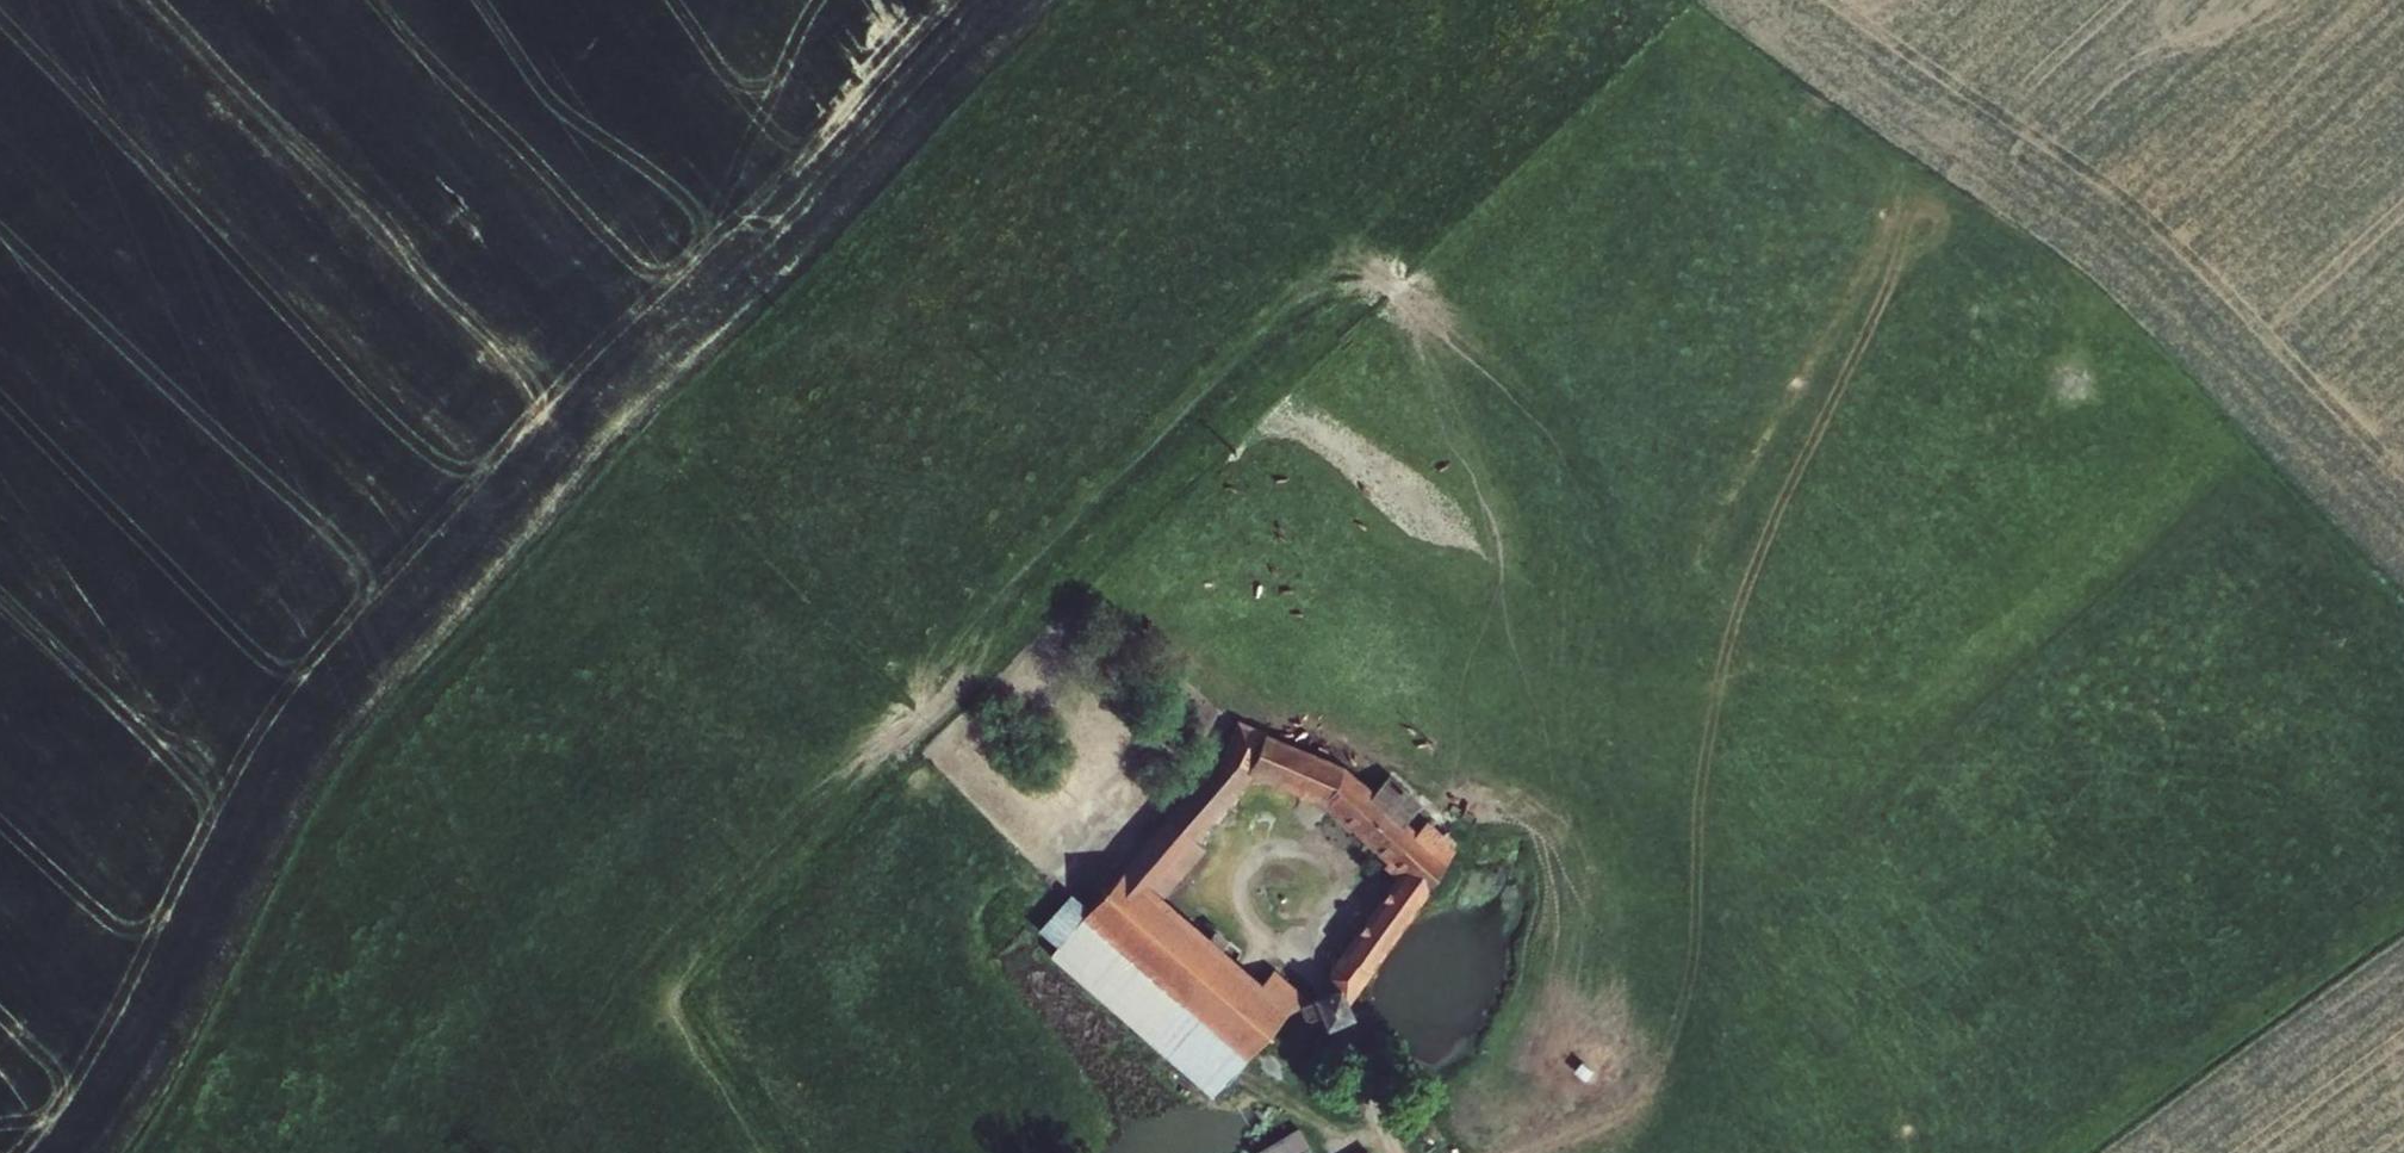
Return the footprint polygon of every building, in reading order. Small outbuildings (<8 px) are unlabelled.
[(1344,769),(1238,721),(1224,752),(1089,913),(1083,920),(1249,1062),(1290,1016),(1301,1010),(1306,1023),(1308,1022),(1309,1024),(1322,1019),(1328,1034),(1356,1022),(1350,1007),(1429,896),(1428,894),(1457,852),(1450,846),(1455,841),(1447,834),(1443,837),(1428,823),(1419,834),(1408,825),(1422,806),(1391,776),(1376,795),(1344,769)] [(1058,950),(1089,913),(1072,897),(1040,933),(1058,950)] [(1213,1102),(1249,1062),(1083,920),(1058,950),(1050,959),(1213,1102)] [(1310,1150),(1300,1130),(1262,1152),(1305,1152),(1310,1150)]
